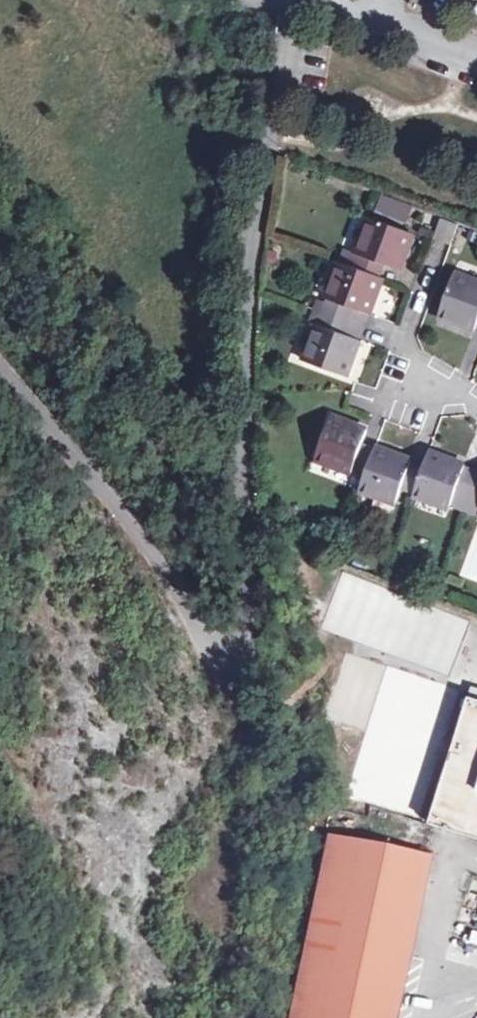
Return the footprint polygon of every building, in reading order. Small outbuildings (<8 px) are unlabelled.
[(401,270),(407,253),(414,234),(372,219),(354,269),(384,280),(389,266),(401,270)] [(371,316),(376,302),(379,294),(384,280),(354,269),(342,265),(324,313),(353,323),(358,311),(371,316)] [(455,274),(440,315),(468,325),(476,328),(476,282),(455,274)] [(306,363),(348,379),(357,353),(362,341),(349,336),(353,323),(324,313),(306,363)] [(462,463),(429,451),(425,464),(407,458),(375,447),(362,442),(366,430),(354,426),(330,417),(315,459),(364,476),(360,488),(397,501),(402,488),(414,493),(464,509),(467,499),(476,502),(476,468),(462,463)] [(453,670),(469,613),(338,576),(322,634),(453,670)] [(432,825),(476,839),(476,701),(471,699),(432,825)] [(289,1017),(395,1017),(432,855),(331,832),(289,1017)]
